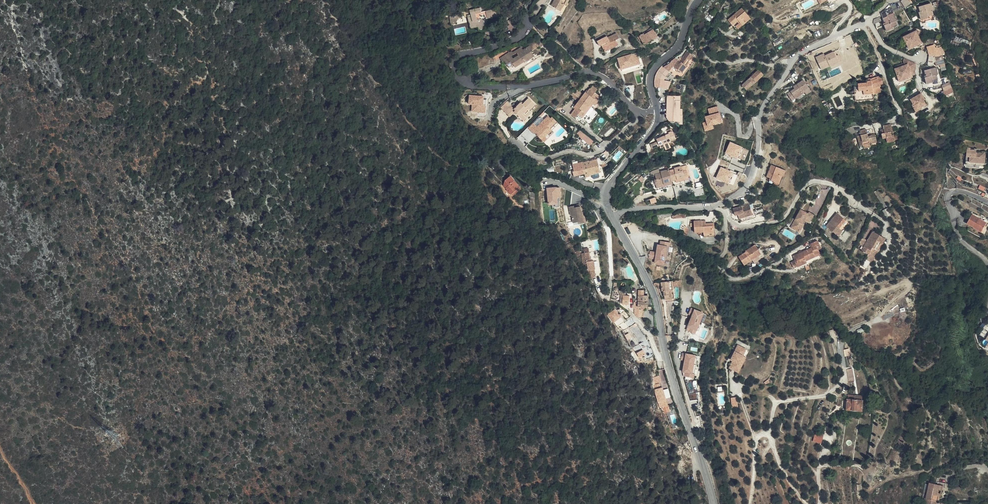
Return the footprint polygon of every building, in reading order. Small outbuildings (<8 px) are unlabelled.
[(559,10),(563,3),(564,4),(565,4),(567,0),(554,0),(551,6),(559,10)] [(701,13),(705,16),(718,0),(711,0),(701,13)] [(901,2),(905,8),(911,4),(907,0),(904,0),(901,2)] [(900,1),(892,5),(894,10),(902,6),(900,1)] [(933,10),(931,3),(919,7),(921,12),(920,13),(922,20),(929,18),(928,16),(933,15),(932,11),(933,10)] [(897,21),(891,7),(885,10),(881,14),(885,23),(883,24),(886,32),(893,29),(893,27),(897,25),(896,21),(897,21)] [(468,16),(469,24),(472,24),(474,25),(475,28),(478,27),(479,30),(485,28),(483,20),(481,19),(479,19),(481,15),(484,14),(487,19),(497,16),(496,9),(481,12),(480,8),(464,12),(465,17),(468,16)] [(750,19),(742,9),(727,20),(736,30),(750,19)] [(462,18),(461,13),(449,16),(451,25),(455,24),(458,19),(462,18)] [(637,20),(631,23),(632,26),(650,20),(649,16),(637,20)] [(645,45),(658,37),(652,28),(639,36),(645,45)] [(919,38),(916,31),(905,37),(907,41),(906,42),(910,49),(916,46),(915,45),(920,42),(918,38),(919,38)] [(610,49),(619,45),(616,40),(620,39),(617,33),(608,38),(605,33),(595,38),(599,46),(602,45),(604,51),(610,49)] [(529,46),(532,51),(539,46),(536,42),(529,46)] [(937,53),(934,45),(927,47),(929,55),(937,53)] [(535,57),(532,51),(529,46),(523,50),(517,54),(518,56),(513,58),(512,56),(510,52),(500,58),(502,62),(504,61),(508,68),(514,65),(515,68),(523,63),(524,64),(535,57)] [(512,51),(510,52),(512,56),(517,53),(517,54),(523,50),(521,47),(513,52),(512,51)] [(663,67),(669,71),(673,66),(681,73),(686,66),(686,65),(694,53),(688,49),(681,59),(679,58),(678,59),(675,58),(671,62),(670,63),(663,67)] [(839,62),(834,51),(825,55),(824,53),(816,57),(822,70),(839,62)] [(618,58),(621,69),(641,63),(638,53),(633,54),(618,58)] [(945,64),(942,56),(929,56),(927,64),(929,66),(931,65),(935,62),(936,66),(940,65),(945,64)] [(916,64),(906,59),(908,64),(910,71),(915,70),(916,64)] [(910,71),(908,64),(896,68),(898,73),(897,74),(899,82),(906,79),(905,78),(911,76),(909,72),(910,71)] [(654,85),(655,86),(661,87),(663,79),(669,71),(663,67),(662,67),(660,68),(656,73),(656,75),(655,78),(654,80),(654,82),(654,85)] [(933,81),(938,80),(937,76),(938,75),(936,67),(924,71),(925,76),(924,76),(926,84),(933,82),(933,81)] [(758,70),(742,85),(747,90),(764,75),(762,74),(758,70)] [(880,75),(876,76),(877,79),(872,80),(867,81),(867,82),(858,83),(858,87),(859,91),(868,90),(868,92),(873,91),(872,89),(884,85),(880,75)] [(803,79),(794,86),(795,88),(787,93),(790,97),(793,94),(795,97),(804,91),(806,93),(811,90),(803,79)] [(793,85),(784,92),(786,94),(787,93),(795,88),(794,86),(793,85)] [(590,89),(588,91),(587,93),(586,92),(575,106),(577,107),(575,109),(571,114),(583,123),(594,110),(593,109),(596,105),(598,102),(601,98),(595,93),(598,89),(595,87),(593,86),(591,89),(590,89)] [(873,99),(873,91),(868,92),(868,90),(859,91),(858,87),(854,87),(856,101),(873,99)] [(943,91),(945,96),(954,92),(951,87),(943,91)] [(804,91),(795,97),(797,100),(806,93),(804,91)] [(925,99),(921,92),(911,99),(914,103),(912,104),(917,112),(923,108),(922,106),(927,104),(924,100),(925,99)] [(484,105),(484,96),(470,94),(469,104),(473,104),(472,111),(486,112),(487,105),(484,105)] [(668,95),(668,118),(670,120),(674,120),(674,121),(680,121),(681,114),(682,114),(682,109),(681,109),(681,96),(668,95)] [(515,112),(521,118),(530,111),(536,105),(529,98),(523,104),(521,102),(515,109),(511,105),(505,111),(510,117),(515,112)] [(502,109),(505,111),(511,105),(508,102),(502,109)] [(723,122),(718,105),(709,108),(710,115),(706,116),(707,121),(703,122),(705,131),(714,128),(713,124),(723,122)] [(530,111),(521,118),(524,121),(532,113),(530,111)] [(541,117),(541,116),(528,128),(534,134),(535,133),(542,140),(553,130),(551,128),(557,122),(552,117),(551,118),(548,116),(544,119),(541,117)] [(897,135),(894,135),(892,136),(891,131),(893,131),(892,127),(884,129),(884,130),(882,130),(882,133),(881,133),(883,139),(886,138),(887,141),(887,142),(895,141),(895,140),(898,139),(897,135)] [(858,136),(859,143),(862,142),(863,145),(864,148),(867,147),(867,145),(870,145),(869,143),(873,142),(873,143),(877,142),(875,134),(871,135),(868,136),(866,129),(860,131),(861,135),(858,136)] [(553,130),(542,140),(544,142),(554,132),(553,130)] [(594,140),(580,130),(577,133),(591,144),(594,140)] [(676,138),(673,131),(669,132),(670,133),(657,138),(658,141),(651,144),(653,148),(660,146),(661,148),(666,146),(665,145),(670,143),(670,141),(676,138)] [(731,141),(726,152),(738,157),(743,147),(731,141)] [(984,166),(985,158),(982,158),(982,153),(976,153),(976,149),(967,148),(966,165),(984,166)] [(589,175),(601,172),(598,159),(589,161),(589,160),(582,162),(582,161),(573,164),(575,171),(574,171),(575,175),(585,173),(586,177),(590,176),(589,175)] [(730,167),(744,173),(747,165),(733,159),(730,167)] [(767,177),(771,178),(774,180),(773,182),(779,184),(782,176),(783,176),(786,170),(772,165),(767,177)] [(684,177),(688,176),(687,169),(683,170),(682,167),(675,169),(675,170),(669,171),(669,170),(660,172),(661,174),(655,176),(657,180),(655,181),(656,185),(664,183),(664,185),(672,183),(671,181),(676,180),(676,181),(685,178),(684,177)] [(721,167),(717,177),(729,183),(734,172),(721,167)] [(503,185),(511,195),(520,187),(510,176),(505,181),(503,185)] [(559,203),(557,186),(547,187),(549,204),(559,203)] [(801,209),(807,213),(811,205),(805,202),(801,209)] [(753,203),(750,204),(753,215),(739,218),(740,221),(742,221),(754,218),(757,216),(753,203)] [(750,204),(733,209),(735,215),(738,214),(739,218),(753,215),(750,204)] [(579,222),(580,224),(586,223),(583,211),(582,212),(581,206),(575,207),(575,205),(569,206),(571,215),(572,215),(574,223),(579,222)] [(793,227),(793,228),(800,232),(804,224),(803,223),(805,220),(810,223),(814,215),(809,212),(808,213),(807,213),(801,209),(800,211),(796,221),(793,227)] [(791,227),(793,228),(793,227),(796,221),(800,211),(791,227)] [(837,236),(846,225),(840,220),(843,217),(837,212),(825,225),(837,236)] [(982,234),(987,224),(977,218),(977,217),(972,214),(966,223),(973,227),(973,228),(982,234)] [(840,220),(846,225),(848,222),(843,217),(840,220)] [(702,220),(694,221),(695,232),(703,232),(704,234),(713,233),(713,230),(714,230),(714,223),(706,224),(702,224),(702,220)] [(880,239),(882,234),(876,231),(867,246),(874,250),(875,247),(881,250),(886,242),(880,239)] [(794,260),(798,267),(807,262),(806,261),(815,257),(815,255),(820,252),(819,250),(821,249),(818,241),(811,244),(814,249),(808,252),(807,250),(795,256),(796,259),(794,260)] [(661,245),(658,245),(657,252),(651,251),(650,258),(656,259),(655,263),(664,264),(665,260),(667,260),(669,246),(661,245)] [(759,256),(761,254),(755,245),(745,251),(746,252),(739,257),(744,265),(752,260),(754,263),(761,258),(759,256)] [(874,250),(867,246),(865,251),(871,254),(869,259),(875,262),(881,250),(875,247),(874,250)] [(589,252),(582,254),(585,272),(588,271),(595,270),(593,261),(591,261),(589,252)] [(674,289),(673,281),(662,282),(663,291),(664,291),(665,295),(666,299),(673,299),(672,291),(674,291),(674,289)] [(634,313),(637,317),(642,317),(643,308),(648,308),(648,296),(638,295),(638,300),(635,300),(634,313)] [(617,326),(624,321),(616,308),(608,313),(617,326)] [(704,314),(691,309),(689,315),(692,316),(688,327),(690,328),(689,331),(695,334),(697,331),(699,332),(701,327),(699,326),(700,323),(702,324),(704,319),(702,318),(704,314)] [(707,315),(704,314),(702,318),(704,319),(702,324),(700,323),(699,326),(701,327),(699,332),(697,331),(695,334),(698,336),(707,315)] [(630,331),(624,335),(629,344),(636,340),(633,335),(630,331)] [(636,340),(629,344),(632,349),(634,352),(640,348),(636,340)] [(734,360),(733,363),(741,367),(744,362),(740,360),(743,354),(746,348),(739,344),(731,359),(734,360)] [(639,358),(647,354),(644,349),(637,352),(639,358)] [(696,355),(686,354),(683,372),(685,372),(692,373),(696,355)] [(701,356),(696,355),(692,373),(685,372),(684,376),(697,378),(701,356)] [(741,367),(733,363),(731,368),(739,372),(741,367)] [(660,384),(662,383),(660,376),(653,378),(655,385),(660,384)] [(661,388),(660,384),(655,385),(654,386),(660,408),(667,407),(665,401),(667,400),(663,388),(661,388)] [(862,411),(862,396),(848,395),(847,410),(862,411)] [(670,411),(669,406),(667,407),(660,408),(662,414),(670,411)] [(821,443),(824,434),(815,433),(813,441),(821,443)] [(943,486),(930,483),(928,492),(927,495),(925,503),(935,503),(935,501),(938,502),(939,497),(937,497),(938,491),(942,491),(943,486)]
